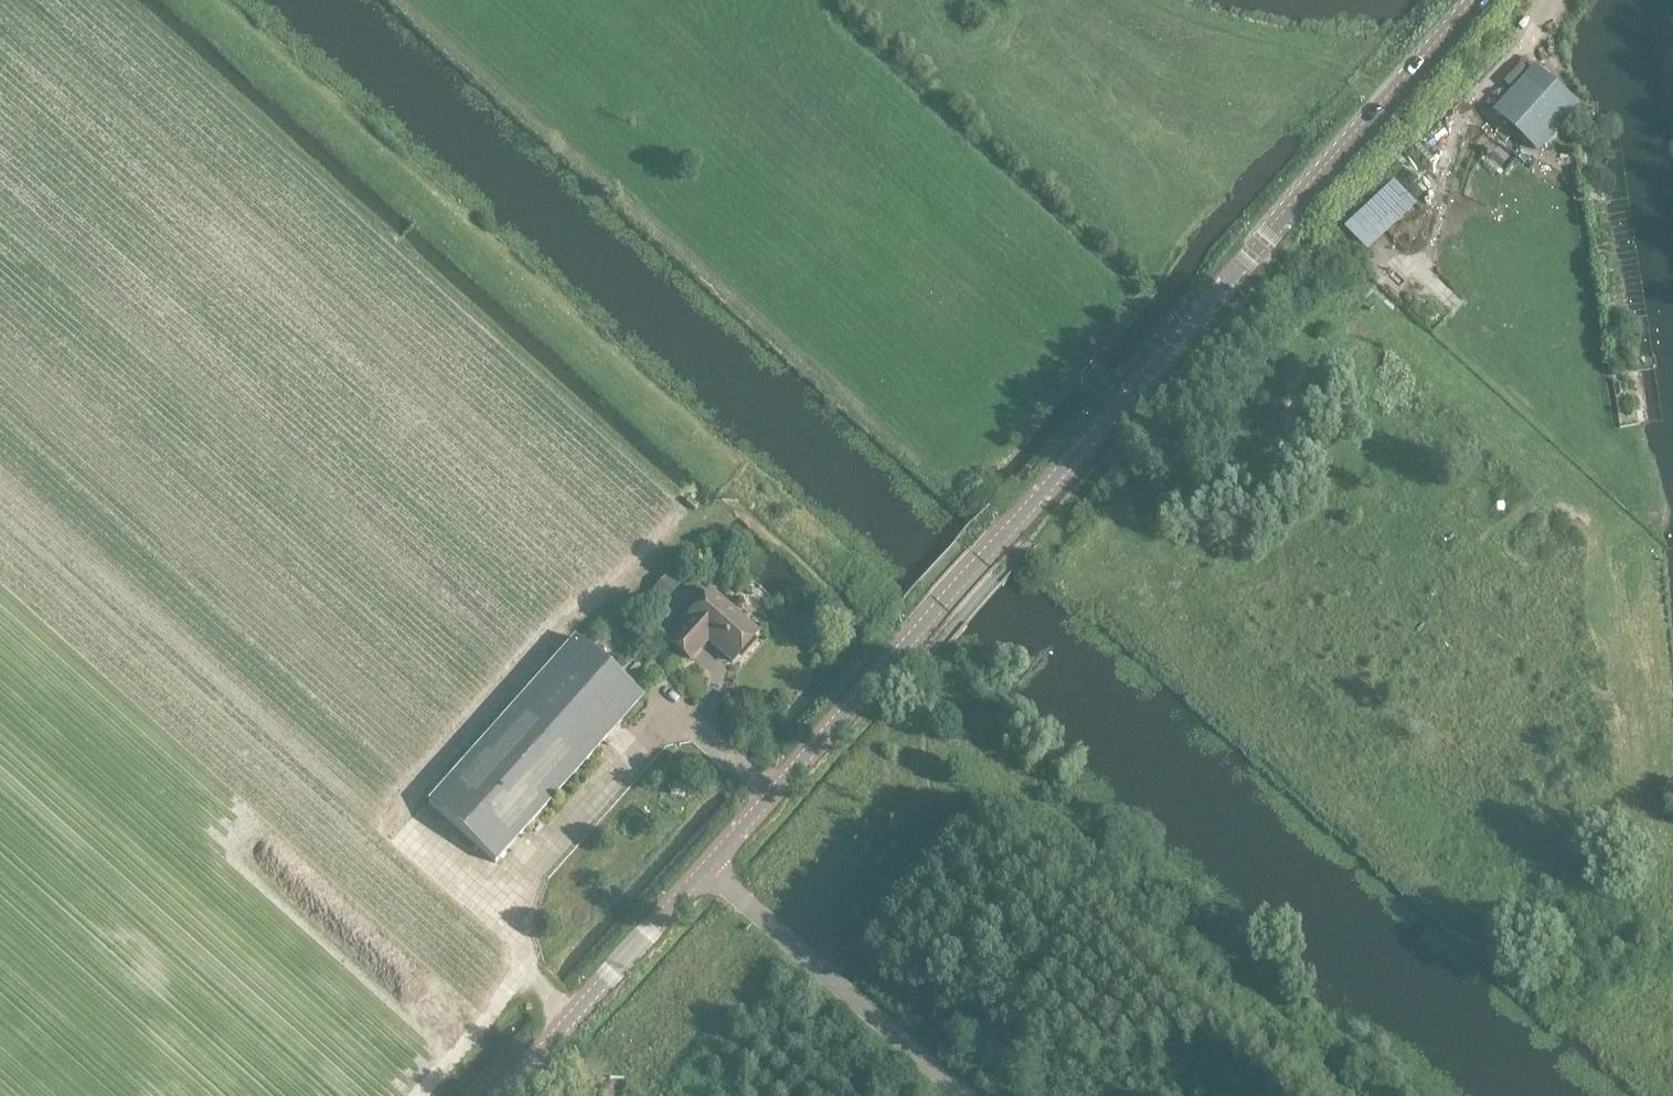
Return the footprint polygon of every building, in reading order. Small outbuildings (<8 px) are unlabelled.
[(1495,109),(1539,152),(1581,108),(1537,66),(1495,109)] [(1417,204),(1395,181),(1346,228),(1369,251),(1417,204)] [(671,570),(655,586),(667,598),(683,582),(671,570)] [(735,665),(760,636),(713,594),(670,642),(693,662),(709,643),(735,665)] [(497,864),(628,717),(644,698),(575,637),(428,802),(497,864)]
